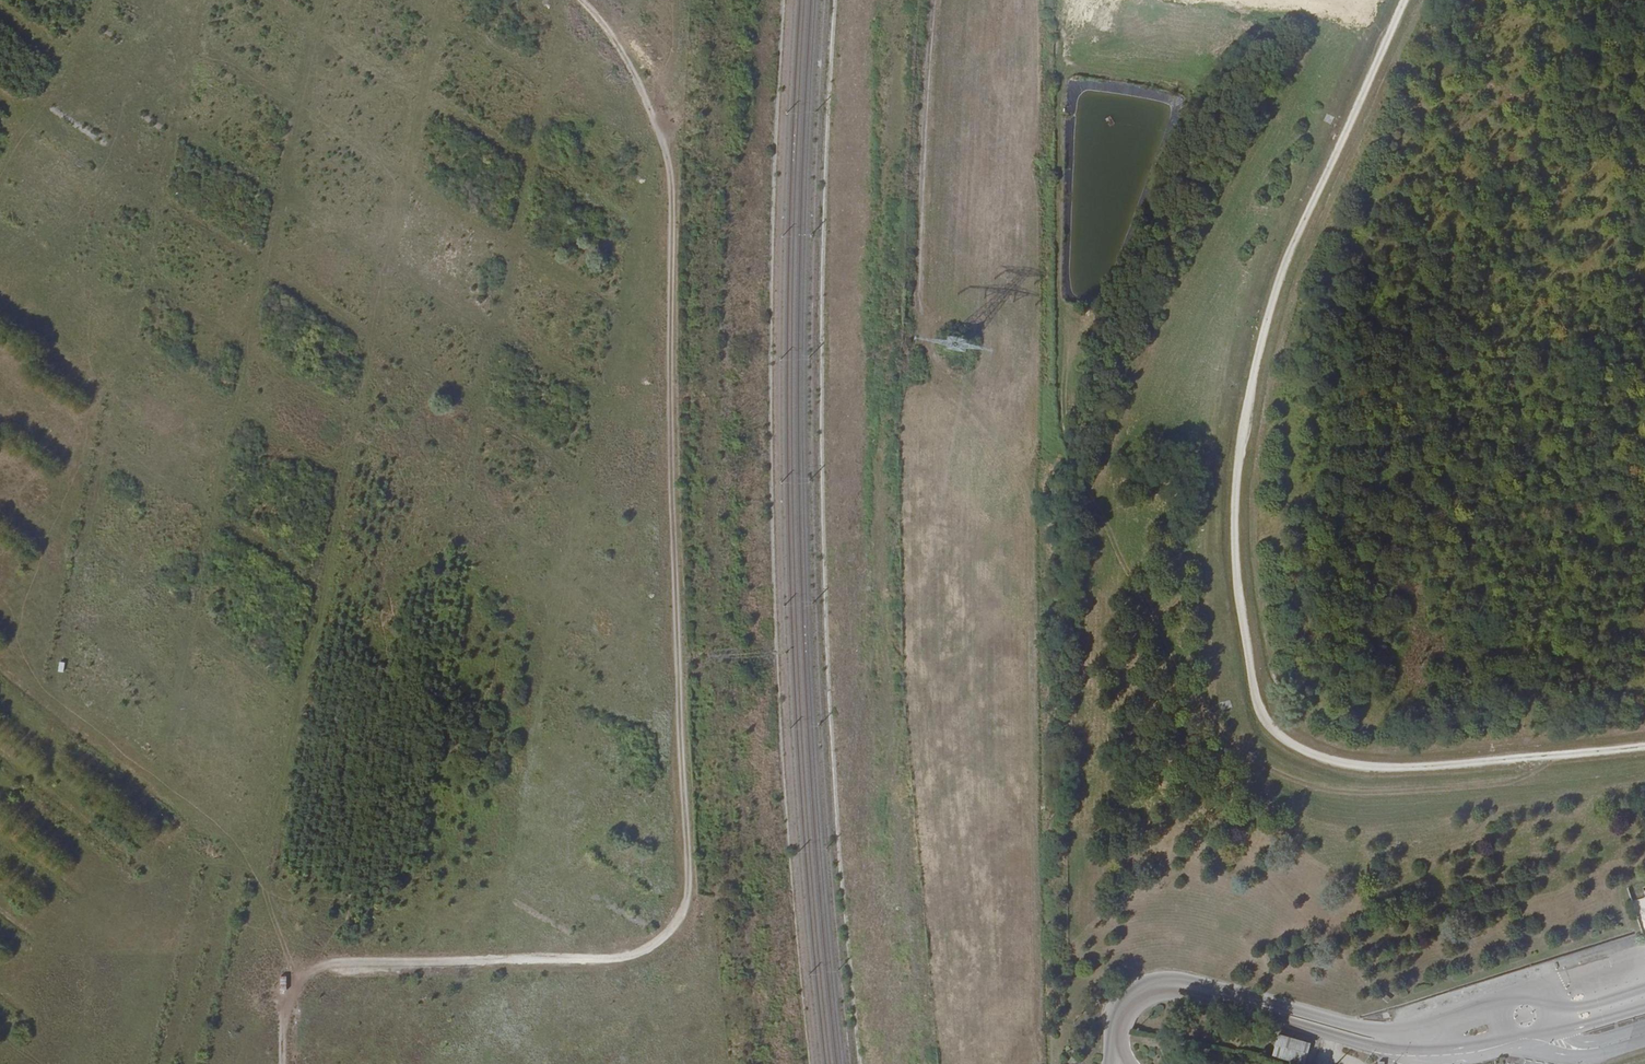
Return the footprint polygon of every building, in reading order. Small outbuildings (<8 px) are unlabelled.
[(1625,938),(1629,947),(1638,943),(1634,934),(1625,938)] [(1271,1063),(1302,1063),(1306,1051),(1275,1043),(1271,1063)]
